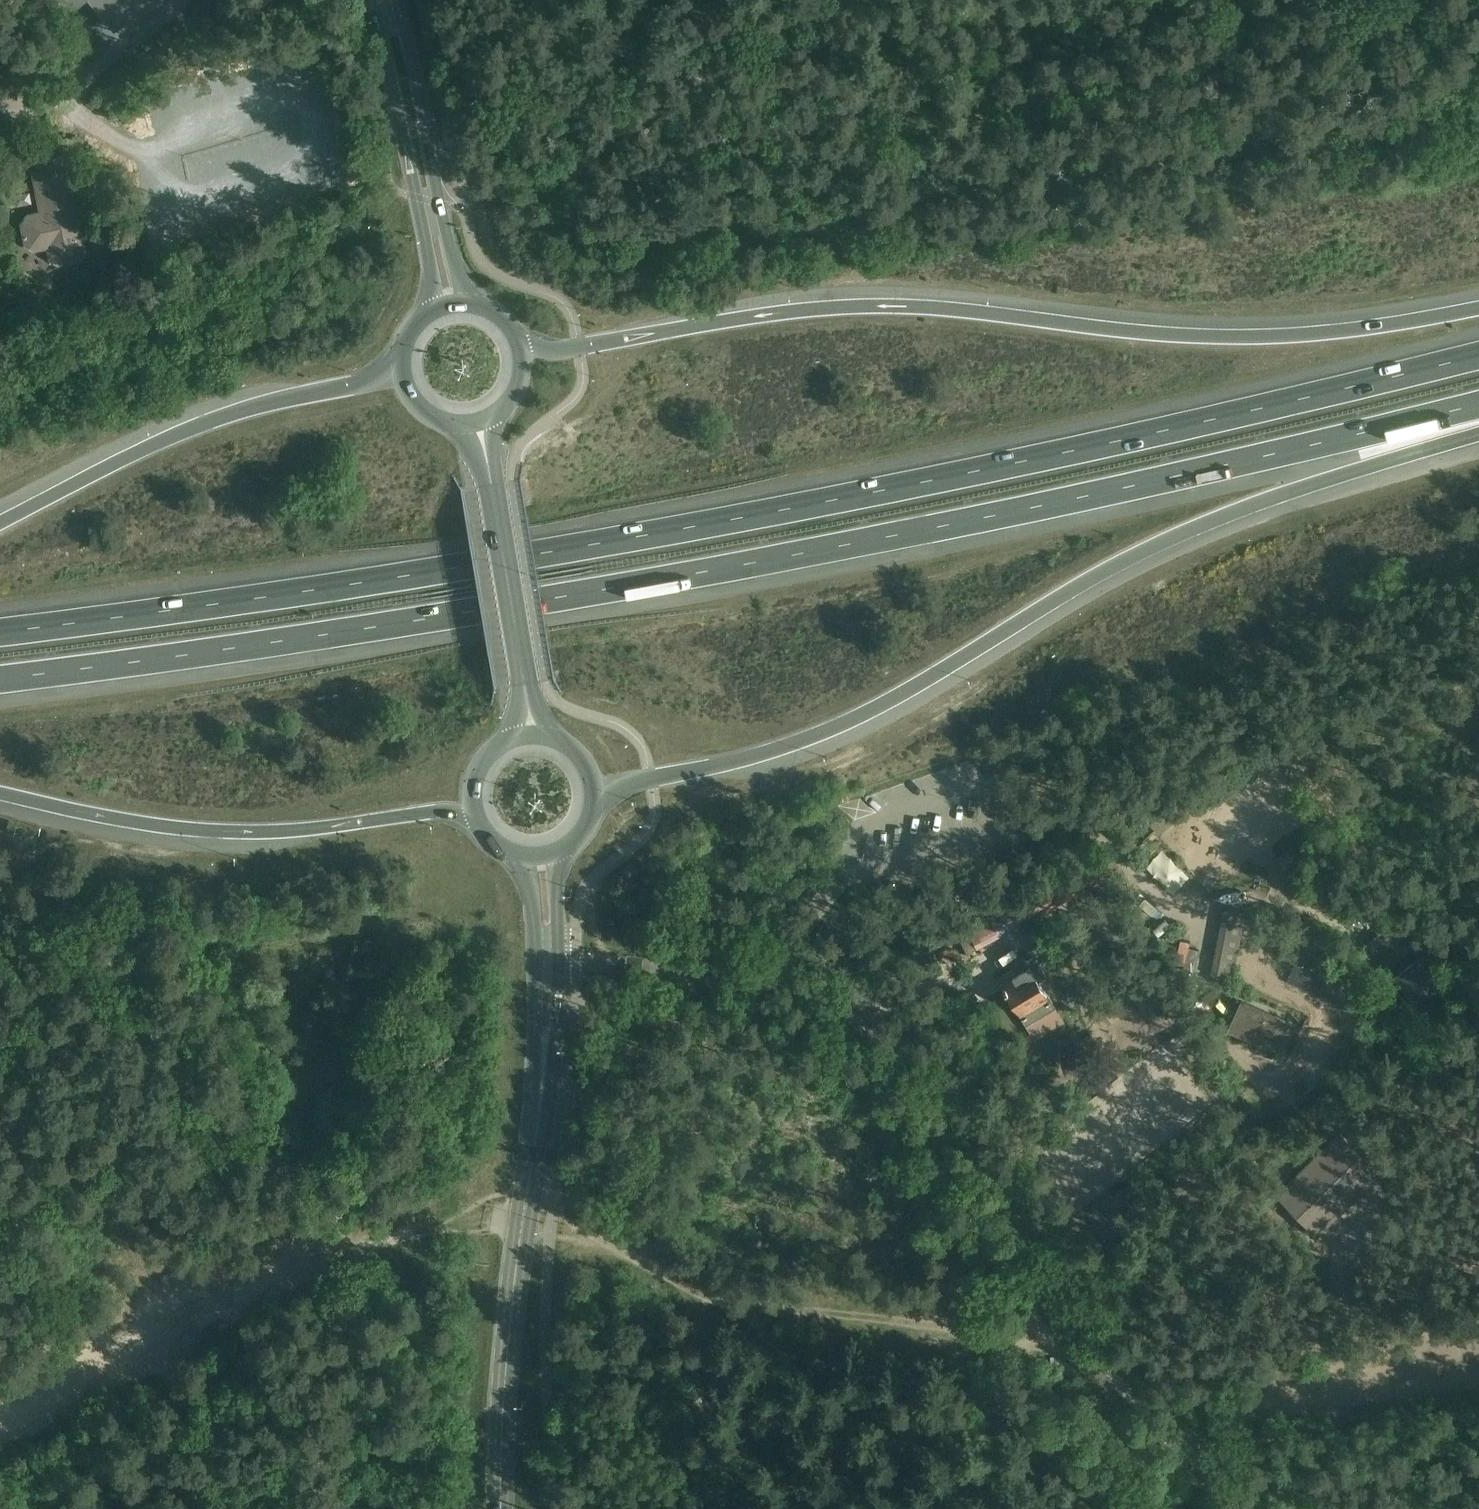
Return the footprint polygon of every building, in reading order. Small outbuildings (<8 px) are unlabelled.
[(68,162),(59,155),(38,160),(32,168),(41,212),(27,215),(22,223),(26,243),(35,249),(48,246),(51,257),(60,263),(80,259),(86,250),(68,162)] [(976,949),(1052,908),(1050,904),(1067,895),(1059,880),(1043,889),(1043,888),(966,929),(976,949)] [(1247,911),(1224,907),(1209,978),(1232,982),(1247,911)] [(1395,922),(1366,944),(1388,972),(1417,949),(1395,922)] [(1422,955),(1395,974),(1414,1000),(1441,981),(1422,955)] [(1027,960),(998,978),(1026,1024),(1056,1006),(1039,978),(1046,974),(1039,962),(1031,966),(1027,960)] [(1296,1024),(1241,999),(1227,1030),(1282,1055),(1296,1024)] [(1340,1134),(1278,1195),(1311,1228),(1349,1191),(1354,1197),(1379,1173),(1340,1134)]
